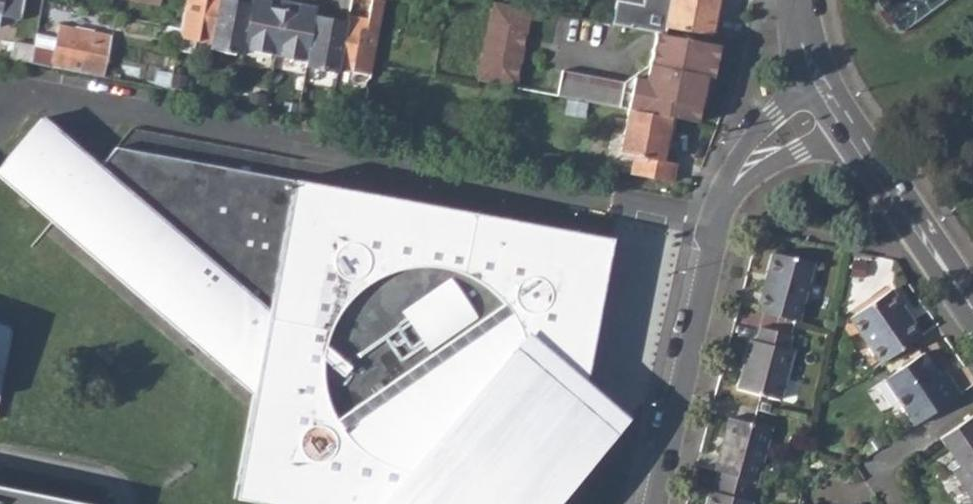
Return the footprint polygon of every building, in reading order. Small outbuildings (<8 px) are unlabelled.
[(23,0),(0,0),(0,25),(2,13),(20,16),(23,0)] [(180,27),(178,38),(210,44),(213,33),(219,0),(185,0),(180,27)] [(233,0),(219,0),(213,33),(210,44),(209,50),(242,56),(242,50),(245,39),(251,3),(233,0)] [(279,0),(252,0),(251,3),(245,39),(242,50),(274,56),(276,45),(285,1),(279,0)] [(368,19),(348,15),(347,22),(340,57),(338,68),(371,74),(385,0),(372,0),(368,19)] [(642,3),(622,0),(616,0),(611,24),(655,31),(666,34),(667,27),(712,34),(719,0),(643,0),(642,3)] [(317,7),(285,1),(276,45),(274,56),(306,62),(309,51),(315,16),(317,7)] [(516,87),(529,19),(530,20),(539,21),(541,10),(493,1),(478,80),(516,87)] [(347,22),(315,16),(309,51),(306,62),(305,67),(337,73),(338,68),(340,57),(347,22)] [(111,34),(58,24),(55,36),(53,48),(34,45),(31,63),(50,66),(87,73),(88,68),(89,61),(105,63),(111,34)] [(704,105),(719,60),(724,45),(666,34),(655,31),(649,64),(624,81),(562,69),(557,95),(628,109),(673,117),(698,122),(701,104),(704,105)] [(34,45),(53,48),(55,36),(37,33),(34,45)] [(10,59),(31,63),(34,45),(13,41),(10,59)] [(88,68),(104,71),(105,63),(89,61),(88,68)] [(666,160),(673,117),(628,109),(619,155),(634,158),(631,173),(672,181),(676,162),(666,160)] [(253,391),(234,497),(270,503),(554,503),(564,492),(629,419),(585,382),(611,238),(115,147),(98,166),(41,118),(6,159),(171,301),(161,312),(253,391)] [(6,159),(0,166),(0,174),(161,312),(171,301),(6,159)] [(798,321),(814,261),(772,252),(757,310),(798,321)] [(879,363),(922,334),(891,289),(850,317),(879,363)] [(11,330),(7,323),(0,321),(0,387),(11,330)] [(781,399),(794,350),(788,349),(791,333),(759,326),(756,341),(750,339),(737,387),(781,399)] [(886,377),(914,424),(961,393),(945,370),(939,374),(937,375),(933,369),(935,368),(924,352),(886,377)] [(940,437),(958,464),(952,469),(972,500),(972,499),(972,414),(940,437)] [(756,480),(771,427),(748,422),(729,416),(725,434),(728,434),(723,454),(720,453),(715,470),(719,471),(753,480),(756,480)] [(751,501),(747,500),(751,488),(760,491),(762,482),(756,480),(753,480),(719,471),(713,491),(710,490),(706,503),(750,503),(751,501)] [(90,503),(0,486),(0,503),(90,503)] [(554,503),(562,503),(564,492),(554,503)]
